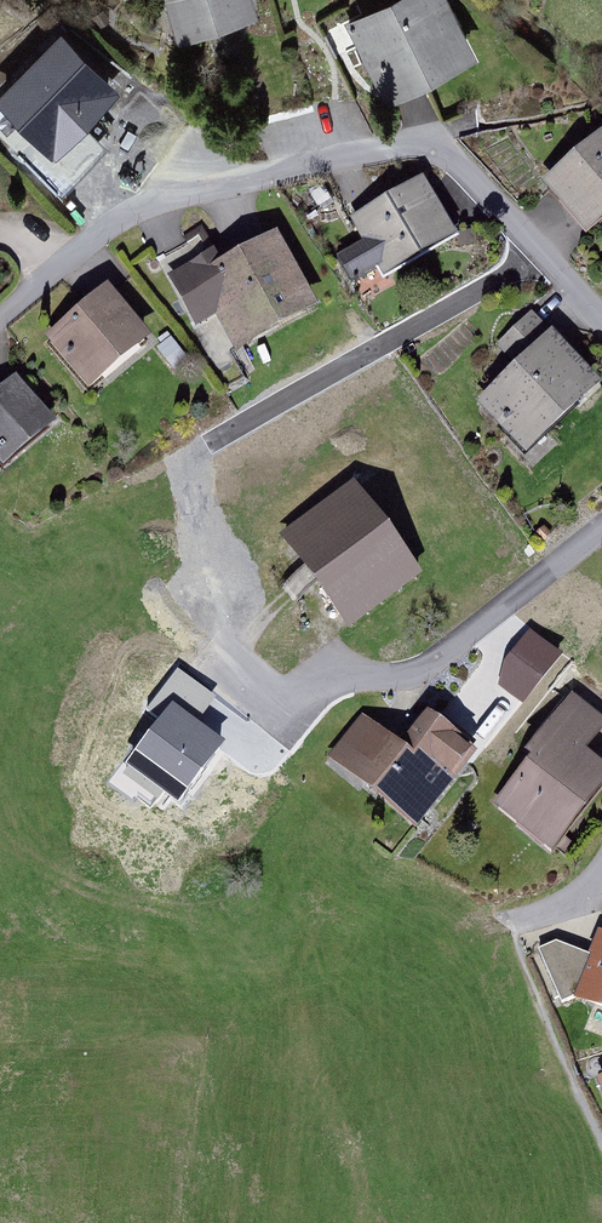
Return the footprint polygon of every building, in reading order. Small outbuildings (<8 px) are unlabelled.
[(254,0),(166,0),(180,42),(259,16),(254,0)] [(346,19),(382,100),(474,60),(447,0),(389,0),(346,19)] [(0,93),(0,112),(42,161),(113,99),(62,40),(0,93)] [(543,184),(592,240),(601,231),(601,133),(543,184)] [(365,247),(340,261),(353,286),(377,273),(382,283),(456,243),(423,181),(350,220),(365,247)] [(277,238),(226,266),(218,251),(168,278),(196,330),(216,319),(237,357),(318,313),(277,238)] [(150,344),(111,294),(48,342),(88,393),(150,344)] [(485,419),(532,472),(601,410),(601,398),(536,323),(500,355),(525,384),(485,419)] [(16,382),(0,395),(0,466),(3,470),(55,429),(16,382)] [(360,483),(285,539),(352,628),(427,571),(360,483)] [(504,658),(497,684),(524,703),(562,651),(531,628),(504,658)] [(147,706),(161,716),(172,701),(198,719),(216,695),(177,667),(147,706)] [(491,802),(555,853),(601,793),(601,761),(590,751),(601,737),(601,710),(578,692),(491,802)] [(198,719),(172,701),(161,716),(127,760),(180,800),(224,740),(198,719)] [(403,748),(362,719),(328,766),(411,827),(472,744),(429,713),(403,748)] [(593,954),(562,942),(545,948),(567,1002),(581,997),(601,1005),(601,931),(593,954)]
